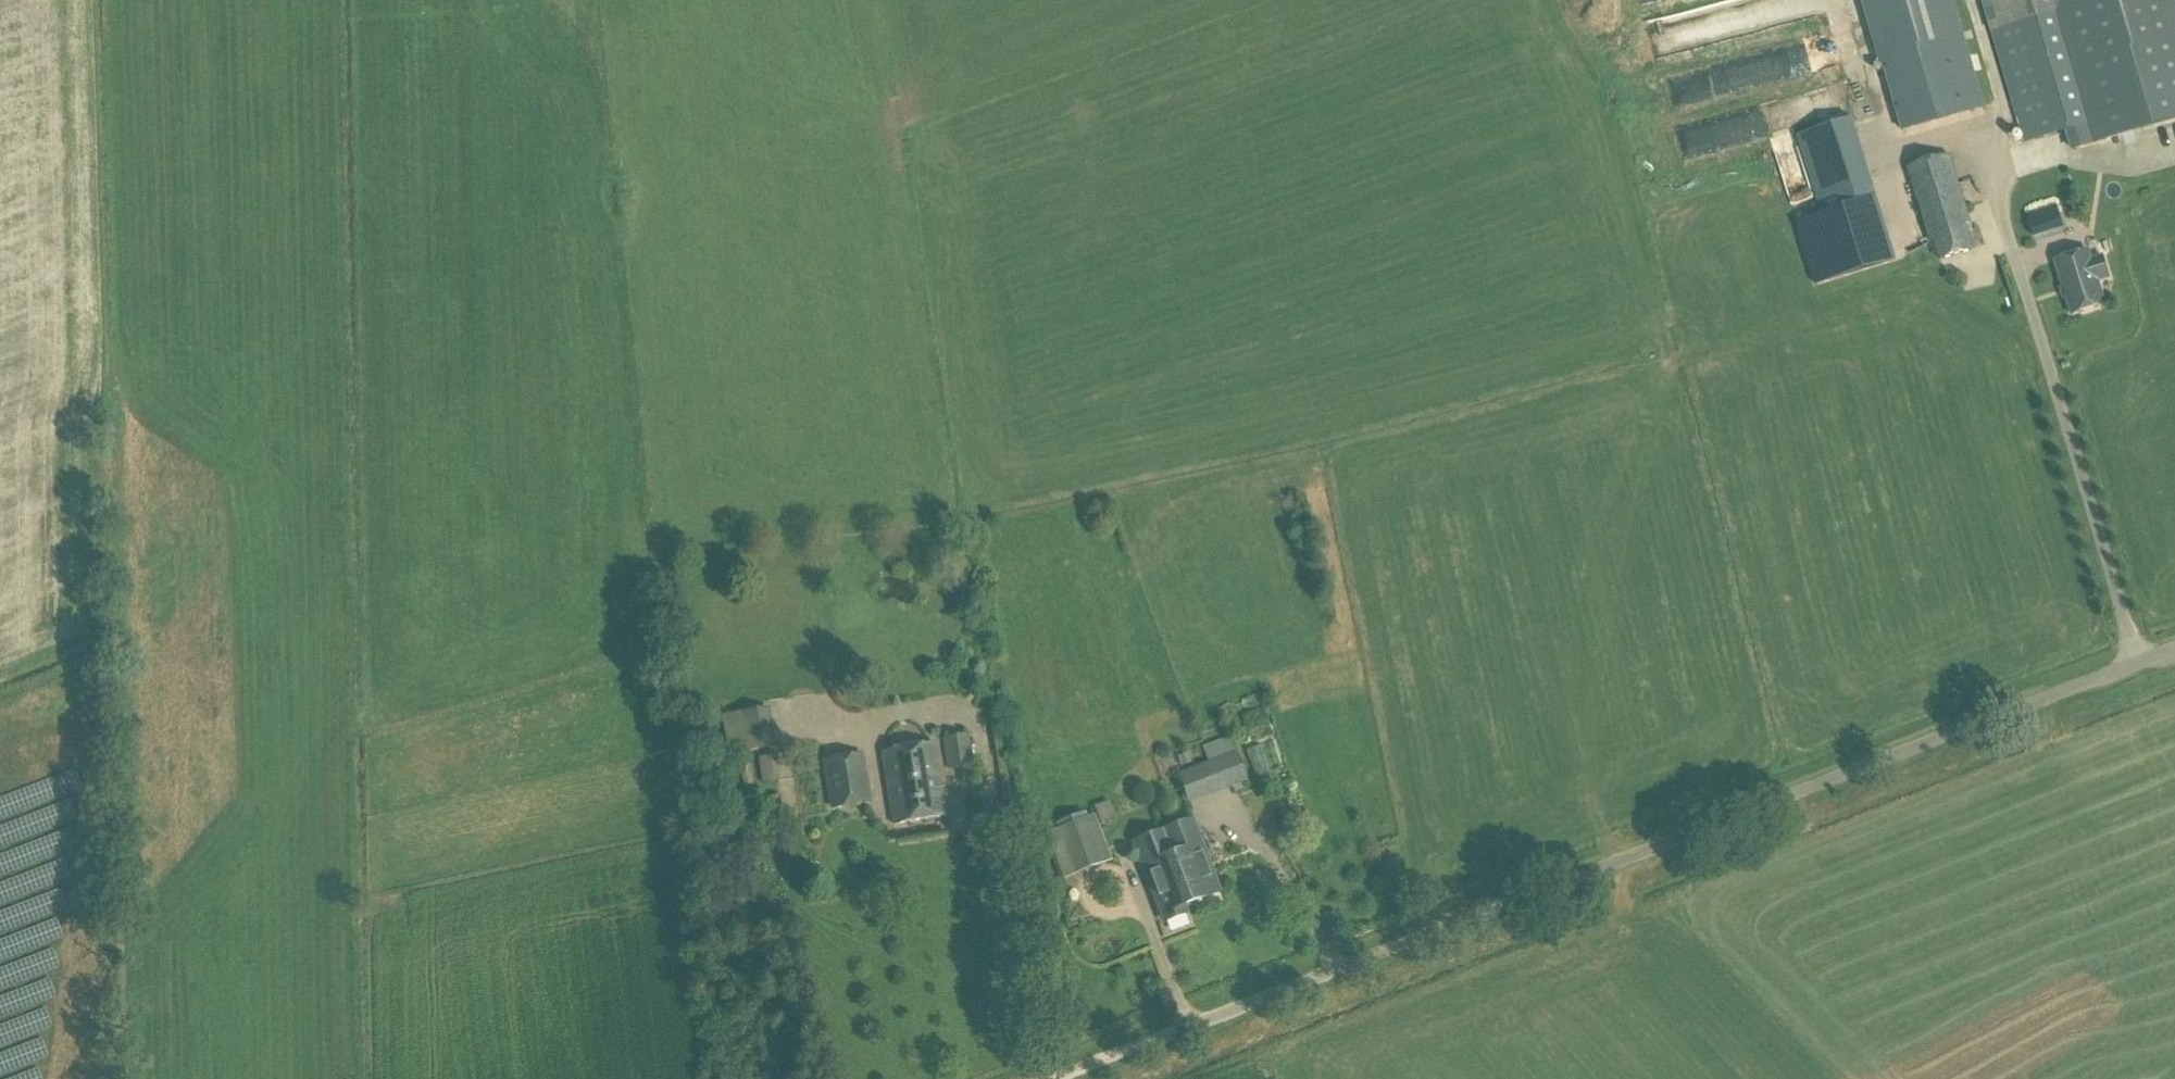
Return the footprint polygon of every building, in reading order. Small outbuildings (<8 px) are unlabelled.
[(1904,131),(1984,108),(1953,0),(1866,0),(1904,131)] [(2068,129),(2073,148),(2174,119),(2174,13),(2171,0),(1984,0),(2026,142),(2068,129)] [(1800,135),(1825,215),(1848,208),(1868,273),(1898,264),(1878,198),(1876,199),(1851,119),(1800,135)] [(1908,168),(1930,242),(1935,240),(1941,259),(1974,249),(1968,231),(1974,230),(1951,155),(1908,168)] [(2055,261),(2072,315),(2105,304),(2098,281),(2109,278),(2103,256),(2084,262),(2081,253),(2055,261)] [(929,648),(931,662),(945,660),(943,646),(929,648)] [(746,712),(751,751),(773,748),(767,709),(746,712)] [(944,738),(948,769),(974,765),(969,733),(944,738)] [(883,751),(895,823),(946,815),(934,743),(883,751)] [(1216,789),(1245,778),(1235,753),(1206,764),(1216,789)] [(826,761),(834,808),(870,801),(862,755),(826,761)] [(821,803),(819,796),(812,797),(813,804),(821,803)] [(1087,820),(1059,831),(1075,874),(1104,863),(1087,820)] [(1177,827),(1163,832),(1191,903),(1218,893),(1195,831),(1181,836),(1177,827)] [(1191,903),(1163,832),(1147,838),(1150,848),(1139,852),(1166,922),(1186,914),(1183,906),(1191,903)]
